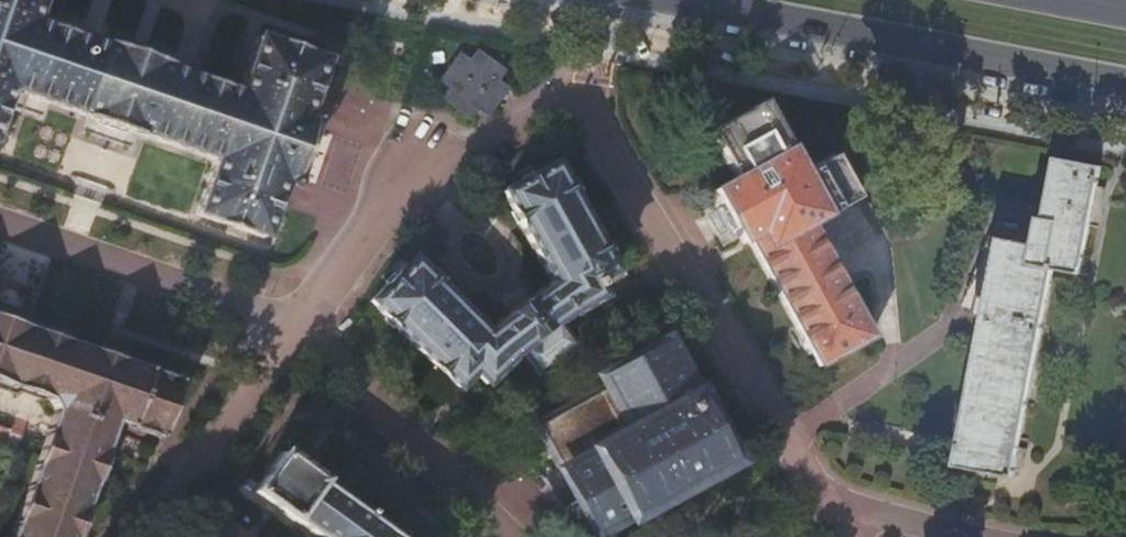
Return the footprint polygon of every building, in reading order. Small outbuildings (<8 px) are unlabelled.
[(325,61),(257,37),(238,91),(51,27),(56,11),(40,6),(42,0),(0,0),(0,122),(6,106),(21,111),(27,96),(214,160),(195,214),(264,238),(286,175),(294,178),(303,151),(312,127),(303,124),(325,61)] [(460,57),(444,80),(454,87),(446,98),(469,115),(476,104),(487,112),(504,89),(493,81),(501,71),(478,54),(470,65),(460,57)] [(755,255),(817,367),(870,338),(808,226),(857,199),(835,158),(803,175),(763,102),(709,132),(736,181),(694,203),(708,230),(721,255),(748,241),(755,255)] [(983,317),(954,466),(963,468),(962,476),(988,481),(989,473),(1012,478),(1054,270),(1081,274),(1102,167),(1081,163),(1056,158),(1044,218),(1038,217),(1033,244),(991,236),(968,293),(979,296),(976,316),(983,317)] [(412,259),(371,301),(457,387),(474,372),(485,383),(511,359),(521,352),(539,376),(557,368),(570,358),(579,346),(603,331),(588,304),(602,297),(593,282),(613,271),(553,164),(502,192),(553,282),(515,310),(485,333),(412,259)] [(51,403),(55,411),(12,536),(77,536),(117,422),(162,438),(182,380),(66,341),(63,335),(40,327),(34,315),(12,308),(0,304),(0,386),(51,403)] [(727,461),(663,344),(602,378),(607,388),(538,425),(562,469),(545,479),(558,503),(576,493),(597,532),(727,461)] [(324,486),(280,455),(254,491),(297,522),(318,536),(394,536),(324,486)]
